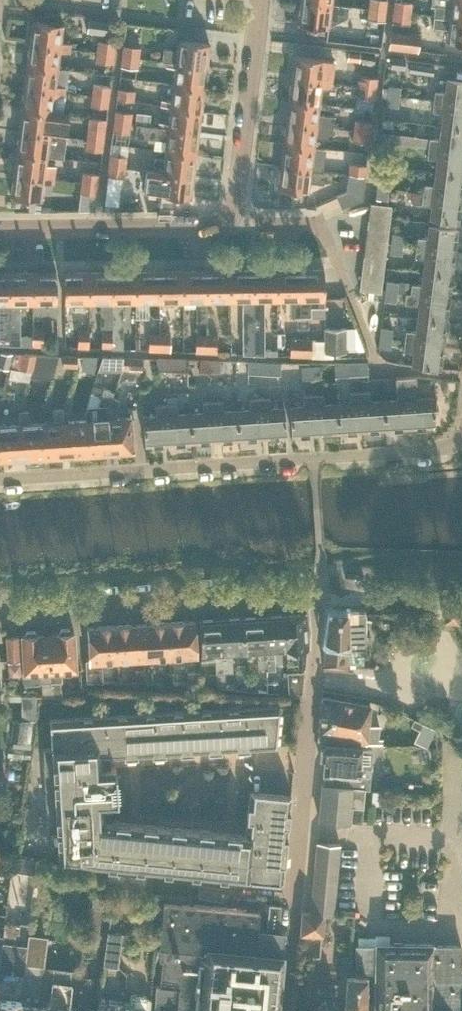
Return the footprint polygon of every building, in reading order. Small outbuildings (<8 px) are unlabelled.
[(304,0),(301,0),(297,24),(328,28),(328,26),(346,17),(348,6),(331,4),(304,0)] [(368,8),(386,10),(387,0),(369,0),(368,8)] [(393,11),(411,13),(412,2),(399,1),(399,0),(395,0),(394,0),(393,11)] [(433,15),(461,19),(461,0),(431,0),(430,5),(435,6),(433,15)] [(386,10),(368,8),(367,18),(385,21),(386,10)] [(393,11),(391,21),(388,48),(417,52),(420,33),(408,32),(409,24),(411,13),(393,11)] [(447,28),(445,41),(461,43),(461,19),(433,15),(432,27),(447,28)] [(86,32),(110,35),(111,21),(87,18),(86,32)] [(29,43),(70,47),(70,42),(61,42),(63,25),(32,21),(29,43)] [(207,65),(209,42),(179,38),(177,50),(163,48),(161,59),(207,65)] [(98,40),(97,50),(115,52),(116,42),(98,40)] [(29,43),(27,65),(57,68),(59,51),(69,52),(70,47),(29,43)] [(123,44),(121,54),(139,56),(141,46),(123,44)] [(115,52),(97,50),(95,61),(113,63),(115,52)] [(359,52),(347,51),(347,60),(359,61),(359,52)] [(375,54),(361,52),(360,60),(374,62),(375,54)] [(139,56),(121,54),(120,66),(138,68),(139,56)] [(294,56),(291,78),(331,83),(332,78),(334,61),(294,56)] [(405,58),(391,56),(390,68),(405,69),(405,58)] [(175,66),(173,83),(204,86),(207,65),(161,59),(161,62),(166,62),(166,65),(175,66)] [(410,62),(409,71),(432,74),(433,65),(424,64),(410,62)] [(24,86),(64,91),(67,70),(57,69),(57,68),(27,65),(24,86)] [(359,75),(358,86),(376,88),(377,77),(359,75)] [(288,100),(319,104),(321,87),(331,88),(331,83),(291,78),(288,100)] [(461,104),(461,80),(446,78),(444,91),(434,90),(433,101),(461,104)] [(204,86),(173,83),(171,100),(162,98),(161,104),(201,108),(204,86)] [(93,84),(91,94),(109,96),(111,86),(93,84)] [(24,86),(21,108),(61,113),(64,96),(64,91),(24,86)] [(376,88),(358,86),(357,97),(375,99),(376,88)] [(383,87),(383,95),(398,96),(399,88),(387,86),(387,88),(383,87)] [(117,87),(116,99),(134,101),(135,90),(117,87)] [(109,96),(91,94),(90,105),(108,107),(109,96)] [(397,107),(398,96),(383,95),(382,98),(386,98),(385,106),(397,107)] [(357,97),(355,108),(373,110),(375,99),(357,97)] [(288,100),(285,121),(332,128),(334,115),(318,113),(319,104),(288,100)] [(461,128),(461,104),(433,101),(432,110),(442,112),(440,125),(461,128)] [(159,121),(159,125),(199,130),(201,110),(201,108),(161,104),(171,105),(169,122),(159,121)] [(21,108),(19,130),(65,136),(68,114),(61,113),(21,108)] [(115,110),(113,120),(131,122),(133,112),(115,110)] [(87,127),(86,138),(104,140),(106,130),(107,119),(89,117),(87,127)] [(354,119),(353,130),(371,132),(372,121),(354,119)] [(131,122),(113,120),(112,132),(130,134),(131,122)] [(285,121),(283,143),(313,147),(315,137),(331,139),(332,128),(285,121)] [(159,125),(159,126),(136,124),(134,136),(154,139),(153,147),(165,148),(165,149),(196,152),(199,130),(159,125)] [(440,125),(439,138),(429,136),(427,147),(461,151),(461,128),(440,125)] [(16,152),(47,156),(63,158),(65,136),(19,130),(16,152)] [(371,132),(353,130),(351,140),(369,142),(371,132)] [(382,133),(381,141),(393,143),(394,134),(382,133)] [(104,140),(86,138),(85,149),(103,151),(104,140)] [(392,154),(393,143),(381,141),(380,153),(392,154)] [(109,154),(108,164),(126,166),(128,145),(111,143),(109,154)] [(283,143),(280,165),(322,170),(325,148),(313,147),(283,143)] [(461,175),(461,151),(427,147),(426,156),(436,157),(435,171),(461,175)] [(154,164),(153,169),(193,174),(196,152),(165,149),(164,159),(155,158),(154,164)] [(16,152),(13,174),(53,179),(54,174),(45,172),(47,156),(16,152)] [(349,162),(347,173),(365,176),(367,165),(349,162)] [(125,177),(126,166),(108,164),(107,175),(125,177)] [(322,170),(280,165),(277,187),(308,191),(309,181),(323,182),(324,172),(322,172),(322,170)] [(193,174),(153,169),(153,174),(163,176),(160,194),(190,198),(193,174)] [(82,171),(81,182),(99,184),(100,173),(82,171)] [(460,198),(461,183),(461,175),(435,171),(433,184),(423,183),(422,193),(460,198)] [(347,173),(346,184),(345,190),(335,194),(341,208),(362,199),(363,186),(364,176),(365,176),(347,173)] [(53,184),(53,179),(13,174),(11,196),(41,200),(43,182),(53,184)] [(377,179),(376,187),(388,189),(389,180),(377,179)] [(99,184),(81,182),(79,193),(98,195),(99,184)] [(387,200),(388,189),(376,187),(375,199),(387,200)] [(429,218),(457,222),(460,198),(422,193),(412,192),(411,202),(430,204),(429,218)] [(40,211),(40,204),(29,203),(28,210),(40,211)] [(368,216),(390,218),(391,205),(370,203),(368,216)] [(367,228),(388,230),(390,218),(368,216),(367,228)] [(454,252),(457,228),(428,225),(426,238),(417,236),(415,247),(454,252)] [(365,240),(387,242),(388,230),(367,228),(365,240)] [(402,246),(403,234),(392,233),(390,244),(402,246)] [(364,252),(385,255),(387,242),(365,240),(364,252)] [(401,255),(402,246),(390,244),(389,253),(401,255)] [(451,275),(454,252),(415,247),(414,256),(424,257),(422,272),(451,275)] [(362,264),(384,267),(385,255),(364,252),(362,264)] [(361,277),(382,280),(384,267),(362,264),(361,277)] [(290,317),(301,317),(300,268),(276,269),(277,300),(286,300),(290,300),(290,314),(290,317)] [(324,268),(300,268),(301,317),(325,316),(324,268)] [(252,269),(229,270),(230,301),(241,300),(242,354),(249,354),(254,354),(254,337),(253,300),(252,269)] [(276,269),(252,269),(253,300),(254,337),(254,354),(264,354),(263,300),(277,300),(276,269)] [(159,316),(159,302),(159,270),(135,271),(136,302),(148,302),(148,312),(152,316),(159,316)] [(182,270),(159,270),(159,302),(183,302),(182,270)] [(206,270),(182,270),(183,302),(195,301),(196,321),(206,321),(205,301),(206,301),(206,270)] [(229,270),(206,270),(206,301),(230,301),(229,270)] [(112,271),(88,272),(89,303),(100,303),(100,328),(111,328),(111,302),(112,302),(112,271)] [(111,332),(113,332),(113,348),(122,349),(122,332),(122,302),(135,302),(135,271),(112,271),(112,302),(111,302),(111,328),(111,332)] [(0,273),(0,344),(9,344),(10,328),(9,320),(8,272),(0,273)] [(32,272),(8,272),(9,320),(10,328),(9,344),(18,345),(18,328),(18,320),(18,304),(32,304),(32,272)] [(56,272),(32,272),(32,318),(57,318),(56,272)] [(89,303),(88,272),(64,272),(65,303),(89,303)] [(448,298),(451,275),(422,272),(421,284),(411,283),(410,293),(405,292),(405,293),(448,298)] [(361,277),(359,290),(381,292),(382,280),(361,277)] [(397,291),(409,292),(410,281),(398,280),(397,291)] [(385,290),(396,292),(397,282),(385,281),(385,290)] [(395,302),(396,292),(385,290),(383,300),(395,302)] [(445,321),(448,298),(405,293),(404,303),(418,305),(417,312),(417,318),(445,321)] [(442,344),(445,321),(417,318),(415,331),(405,330),(404,340),(442,344)] [(345,327),(323,328),(323,339),(324,352),(333,352),(346,351),(346,350),(345,327)] [(31,345),(43,346),(43,329),(32,328),(31,345)] [(379,336),(391,338),(392,329),(380,328),(379,336)] [(89,331),(79,330),(78,347),(89,348),(89,331)] [(113,332),(111,332),(103,331),(102,348),(113,348),(113,332)] [(159,350),(160,334),(149,333),(149,350),(159,350)] [(171,334),(160,334),(159,350),(170,351),(171,334)] [(207,352),(207,335),(197,335),(196,352),(207,352)] [(218,336),(207,335),(207,352),(217,353),(218,342),(218,336)] [(389,348),(391,338),(379,336),(377,347),(389,348)] [(301,356),(302,339),(291,339),(290,356),(301,356)] [(302,339),(301,356),(311,356),(312,339),(302,339)] [(439,368),(442,344),(404,340),(403,349),(413,350),(411,364),(439,368)] [(0,353),(0,366),(8,368),(13,353),(1,351),(0,353)] [(31,370),(36,353),(21,352),(19,368),(31,370)] [(57,354),(36,353),(31,370),(30,376),(51,378),(57,354)] [(78,354),(63,354),(63,366),(77,367),(78,354)] [(98,370),(121,371),(123,367),(123,356),(123,355),(102,354),(98,370)] [(94,373),(99,356),(81,356),(82,366),(86,367),(85,370),(94,373)] [(123,356),(123,367),(121,371),(117,381),(141,382),(142,357),(123,356)] [(164,370),(164,358),(142,357),(141,380),(155,381),(155,370),(164,370)] [(187,359),(164,358),(164,370),(187,371),(187,359)] [(209,372),(210,360),(200,360),(199,371),(209,372)] [(219,360),(210,360),(209,372),(219,372),(219,364),(219,360)] [(257,374),(258,362),(248,361),(247,374),(257,374)] [(280,362),(258,362),(257,374),(268,374),(279,374),(280,362)] [(359,375),(358,362),(348,363),(349,375),(359,375)] [(358,362),(359,375),(368,374),(367,362),(358,362)] [(311,366),(312,378),(321,378),(320,365),(311,366)] [(312,378),(311,366),(301,366),(302,379),(312,378)] [(408,426),(433,424),(436,397),(417,398),(415,376),(405,377),(408,426)] [(408,426),(405,377),(395,377),(396,399),(383,400),(385,428),(408,426)] [(89,454),(110,452),(108,414),(110,406),(109,406),(111,397),(113,391),(103,388),(97,407),(89,407),(87,416),(89,454)] [(339,431),(362,429),(359,391),(349,392),(350,402),(337,403),(339,431)] [(359,391),(362,429),(385,428),(383,400),(369,401),(368,391),(359,391)] [(291,434),(315,432),(313,394),(302,395),(303,405),(289,406),(291,434)] [(315,432),(339,431),(337,403),(322,404),(322,394),(313,394),(315,432)] [(118,399),(111,397),(109,406),(110,406),(116,405),(118,399)] [(261,436),(285,434),(284,407),(269,408),(268,398),(259,399),(261,436)] [(261,436),(259,399),(249,400),(250,409),(237,410),(238,438),(261,436)] [(215,439),(213,402),(202,403),(203,412),(190,413),(192,441),(215,439)] [(238,438),(237,410),(222,411),(221,402),(213,402),(215,439),(238,438)] [(192,441),(190,413),(175,414),(175,404),(166,405),(169,442),(192,441)] [(116,405),(110,406),(108,414),(110,452),(133,451),(131,416),(117,417),(116,405)] [(169,442),(166,405),(155,406),(155,415),(143,416),(145,444),(169,442)] [(87,416),(89,407),(86,407),(85,412),(85,417),(85,420),(82,420),(69,420),(68,417),(67,410),(63,410),(63,414),(63,418),(65,455),(89,454),(87,416)] [(65,455),(63,418),(63,414),(63,410),(63,408),(53,408),(54,421),(45,422),(45,419),(40,419),(42,457),(65,455)] [(18,420),(17,420),(20,458),(42,457),(40,419),(36,419),(37,422),(29,423),(28,413),(28,410),(20,410),(18,416),(18,420)] [(17,420),(14,420),(14,423),(0,424),(0,460),(20,458),(17,420)] [(459,604),(445,603),(445,619),(458,620),(459,604)] [(365,654),(365,612),(330,612),(325,640),(323,664),(346,666),(346,662),(363,663),(363,654),(365,654)] [(305,613),(283,614),(285,649),(286,658),(298,658),(299,666),(304,666),(307,637),(305,613)] [(263,616),(267,671),(275,671),(273,650),(285,649),(283,614),(263,616)] [(263,616),(242,617),(244,652),(257,651),(258,669),(258,672),(267,671),(263,616)] [(242,617),(221,618),(225,688),(233,688),(232,670),(231,653),(244,652),(242,617)] [(216,661),(217,672),(217,688),(225,688),(221,618),(199,620),(201,654),(202,662),(216,661)] [(197,656),(195,620),(167,622),(169,658),(197,656)] [(167,622),(141,623),(143,659),(169,658),(167,622)] [(116,661),(143,659),(141,623),(114,625),(116,661)] [(87,627),(89,659),(85,659),(86,680),(102,681),(101,661),(116,661),(114,625),(87,627)] [(71,631),(71,628),(57,628),(58,632),(47,633),(51,696),(61,695),(60,670),(76,669),(73,631),(71,631)] [(42,696),(51,696),(47,633),(37,634),(37,630),(23,631),(24,634),(21,635),(23,672),(39,672),(39,681),(41,680),(42,696)] [(20,675),(19,658),(18,635),(6,635),(7,659),(9,676),(20,675)] [(144,671),(144,670),(134,670),(135,682),(144,682),(144,671)] [(152,682),(151,671),(144,671),(144,682),(152,682)] [(199,671),(197,671),(187,671),(187,685),(198,685),(199,671)] [(288,692),(302,693),(304,671),(287,672),(288,692)] [(254,678),(246,678),(246,690),(257,690),(254,678)] [(278,681),(268,681),(268,692),(278,692),(278,681)] [(34,719),(35,696),(8,694),(7,700),(20,700),(21,718),(34,719)] [(371,705),(322,696),(318,738),(378,744),(380,725),(369,724),(371,705)] [(250,792),(248,805),(246,834),(103,820),(103,805),(118,804),(116,766),(111,767),(110,757),(274,747),(278,705),(50,719),(52,747),(43,748),(48,832),(57,831),(58,860),(283,881),(291,796),(250,792)] [(32,742),(34,721),(12,719),(10,740),(32,742)] [(333,784),(358,787),(359,776),(369,777),(370,766),(360,765),(362,747),(326,744),(323,773),(323,782),(333,782),(333,784)] [(322,784),(321,802),(332,802),(350,804),(350,805),(363,806),(365,787),(358,787),(333,784),(333,782),(323,782),(322,784)] [(372,790),(371,804),(381,805),(382,791),(372,790)] [(361,822),(362,813),(363,806),(350,805),(350,804),(332,802),(321,802),(319,820),(349,823),(349,821),(361,822)] [(339,844),(317,842),(316,854),(338,856),(339,844)] [(316,854),(315,866),(337,868),(338,856),(316,854)] [(0,855),(0,865),(10,867),(12,857),(0,855)] [(14,857),(12,868),(32,871),(34,860),(14,857)] [(315,866),(314,877),(336,879),(337,868),(315,866)] [(109,885),(149,886),(150,871),(109,870),(109,885)] [(313,889),(335,891),(336,879),(314,877),(313,889)] [(224,891),(198,887),(196,897),(223,901),(224,891)] [(313,889),(311,900),(334,902),(335,891),(313,889)] [(110,909),(111,899),(93,897),(92,907),(110,909)] [(334,902),(311,900),(311,912),(324,913),(333,914),(334,902)] [(173,1010),(278,1010),(284,954),(255,951),(259,910),(163,901),(158,947),(160,947),(159,959),(163,960),(161,985),(178,987),(177,1008),(173,1008),(173,1010)] [(266,932),(278,933),(281,904),(269,903),(266,932)] [(322,935),(324,913),(311,912),(301,912),(300,933),(322,935)] [(0,957),(0,1010),(18,1010),(23,960),(27,923),(19,922),(19,925),(13,925),(12,933),(14,933),(13,942),(2,941),(0,957)] [(118,965),(122,933),(107,931),(103,964),(118,965)] [(19,1010),(45,1010),(50,966),(43,965),(46,936),(28,934),(19,1010)] [(461,1006),(461,977),(461,944),(433,944),(433,942),(375,943),(375,944),(355,944),(355,972),(374,972),(373,1010),(461,1010),(461,1006)] [(46,1010),(68,1010),(73,968),(51,966),(46,1010)] [(370,1010),(366,1010),(366,1002),(368,1002),(368,979),(367,979),(367,977),(347,976),(344,1010),(351,1010),(351,1008),(356,1008),(356,1010),(370,1010)] [(173,1008),(177,1008),(178,987),(161,985),(156,985),(154,1010),(173,1010),(173,1008)] [(137,993),(135,993),(129,996),(129,1002),(124,1001),(123,1010),(148,1010),(149,998),(142,994),(137,993)] [(96,1010),(123,1010),(124,1000),(98,998),(96,1010)] [(339,1009),(338,1009),(334,1002),(325,1002),(319,1007),(318,1007),(317,1010),(339,1010),(339,1009)]
